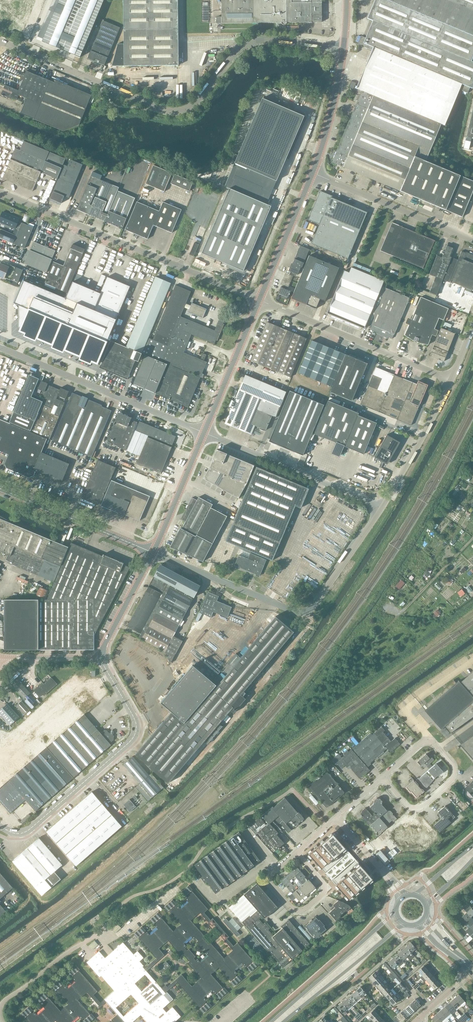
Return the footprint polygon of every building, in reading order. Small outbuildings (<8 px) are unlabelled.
[(42,42),(43,42),(49,45),(68,0),(59,0),(42,42)] [(57,45),(61,46),(59,49),(69,53),(91,0),(76,0),(57,45)] [(75,55),(80,57),(104,0),(97,0),(75,55)] [(112,66),(179,65),(178,0),(123,0),(124,45),(117,45),(117,47),(112,66)] [(281,22),(281,23),(281,24),(282,24),(282,25),(283,25),(284,25),(285,25),(286,25),(286,24),(287,23),(287,22),(322,22),(322,18),(322,0),(221,0),(221,16),(216,16),(216,23),(221,23),(281,22)] [(462,91),(468,93),(470,88),(472,89),(472,87),(472,62),(471,61),(472,57),(472,0),(375,0),(368,19),(373,21),(366,38),(361,36),(361,37),(358,44),(358,45),(372,51),(374,47),(462,84),(463,85),(464,85),(462,91)] [(88,59),(104,66),(120,28),(104,21),(104,20),(99,18),(96,25),(101,27),(88,59)] [(459,90),(462,84),(374,47),(372,51),(368,61),(358,83),(357,87),(356,86),(355,88),(354,88),(356,83),(351,81),(348,88),(352,90),(361,93),(362,91),(444,125),(445,123),(446,122),(446,121),(459,91),(459,90)] [(34,119),(66,132),(66,130),(77,125),(79,126),(91,95),(51,78),(50,81),(34,74),(35,72),(25,68),(23,75),(24,76),(18,91),(6,85),(2,95),(4,96),(16,101),(16,99),(21,101),(22,97),(27,99),(21,114),(34,119)] [(383,185),(400,191),(404,181),(414,156),(417,157),(426,161),(441,124),(362,91),(361,93),(356,104),(353,113),(336,152),(337,152),(334,158),(332,163),(382,184),(383,185)] [(235,162),(224,187),(229,189),(266,205),(273,190),(304,116),(262,98),(238,155),(235,154),(232,161),(235,162)] [(45,171),(44,174),(54,178),(57,179),(66,159),(25,142),(21,150),(15,148),(11,157),(42,170),(45,171)] [(400,191),(462,217),(472,191),(472,181),(463,177),(427,162),(425,161),(426,161),(417,157),(414,156),(404,181),(400,191)] [(10,159),(6,169),(37,181),(40,172),(10,159)] [(64,165),(50,199),(61,203),(64,196),(69,198),(70,195),(83,165),(70,160),(67,167),(64,165)] [(145,184),(164,192),(172,174),(153,166),(145,184)] [(37,181),(6,169),(3,178),(18,185),(33,191),(37,181)] [(171,184),(177,187),(189,192),(193,182),(174,175),(171,184)] [(128,195),(119,191),(120,188),(115,186),(112,184),(102,180),(92,176),(84,195),(78,210),(81,212),(105,222),(123,229),(136,198),(128,195)] [(229,189),(202,253),(243,271),(271,206),(266,205),(229,189)] [(359,209),(355,208),(344,203),(339,201),(333,198),(334,197),(330,195),(321,191),(319,195),(318,197),(318,198),(317,201),(313,211),(312,211),(310,216),(309,220),(320,224),(312,244),(348,259),(367,213),(359,209)] [(125,230),(136,234),(148,206),(137,202),(127,225),(125,230)] [(163,202),(159,211),(154,225),(160,228),(163,229),(172,206),(163,202)] [(148,206),(136,234),(148,239),(154,225),(159,211),(148,206)] [(182,210),(172,206),(163,229),(172,233),(182,210)] [(0,218),(0,220),(16,227),(15,228),(19,230),(22,223),(18,221),(19,219),(10,215),(8,214),(3,212),(0,218)] [(0,234),(0,238),(25,249),(34,228),(22,223),(19,230),(16,236),(2,230),(0,234)] [(404,261),(423,269),(435,241),(392,223),(381,251),(404,261)] [(24,263),(24,264),(46,273),(56,251),(52,249),(34,242),(27,257),(24,263)] [(194,243),(189,255),(194,256),(199,245),(194,243)] [(43,287),(66,297),(81,260),(85,250),(73,244),(64,266),(54,262),(43,287)] [(292,267),(290,266),(288,271),(298,275),(301,268),(302,268),(310,250),(300,246),(292,265),(293,265),(292,267)] [(446,246),(444,251),(443,251),(442,251),(441,252),(441,253),(442,253),(442,254),(443,254),(442,258),(448,260),(449,257),(453,249),(446,246)] [(443,280),(453,284),(453,283),(472,291),(472,287),(472,255),(466,252),(465,253),(461,252),(458,260),(449,257),(448,260),(440,279),(443,280)] [(291,299),(291,300),(313,309),(318,299),(325,302),(339,268),(309,256),(292,298),(291,297),(291,299)] [(429,275),(435,277),(440,279),(448,260),(442,258),(437,256),(429,275)] [(18,283),(23,270),(2,261),(0,265),(0,276),(18,283)] [(370,272),(371,270),(354,263),(353,265),(370,272)] [(327,313),(364,329),(384,281),(351,268),(349,273),(344,271),(331,304),(327,313)] [(283,286),(287,288),(288,288),(293,277),(285,273),(281,285),(283,286)] [(107,276),(103,275),(99,285),(103,287),(107,276)] [(19,332),(54,346),(97,365),(112,331),(111,331),(113,328),(119,314),(120,311),(121,309),(121,308),(122,305),(123,305),(131,287),(122,283),(122,284),(116,281),(108,277),(101,294),(83,286),(83,287),(80,285),(73,282),(66,299),(24,280),(19,293),(19,310),(18,310),(17,311),(17,312),(17,313),(18,313),(18,314),(19,314),(19,327),(21,328),(19,332)] [(168,346),(153,340),(148,338),(171,284),(156,277),(126,347),(111,341),(100,368),(128,380),(135,360),(138,362),(142,353),(134,350),(162,361),(168,346)] [(443,280),(440,279),(435,277),(429,293),(436,295),(443,280)] [(175,285),(153,340),(168,346),(162,361),(201,377),(207,362),(184,353),(192,335),(214,344),(216,340),(217,341),(224,324),(223,323),(225,319),(220,317),(215,330),(181,317),(191,292),(175,285)] [(287,288),(283,286),(282,288),(281,287),(278,294),(281,295),(280,298),(286,300),(287,298),(288,298),(290,292),(286,290),(287,288)] [(377,333),(376,334),(384,337),(385,336),(393,339),(394,335),(395,335),(410,298),(400,295),(402,291),(397,289),(395,292),(382,287),(367,323),(371,325),(369,329),(377,333)] [(436,295),(429,293),(420,289),(418,294),(434,301),(436,295)] [(454,303),(452,306),(462,310),(466,302),(452,296),(454,292),(446,289),(441,301),(449,305),(450,302),(454,303)] [(421,298),(417,309),(439,318),(439,319),(444,321),(449,310),(421,298)] [(188,312),(203,318),(207,309),(192,303),(188,312)] [(439,318),(417,309),(405,336),(413,342),(414,341),(418,343),(428,346),(439,319),(439,318)] [(267,322),(259,342),(273,347),(281,328),(267,322)] [(273,347),(286,353),(294,333),(281,328),(273,347)] [(452,333),(441,328),(430,356),(430,357),(437,359),(444,362),(447,352),(455,334),(452,333)] [(294,333),(286,353),(299,358),(307,339),(294,333)] [(299,373),(310,378),(323,345),(312,341),(299,373)] [(251,361),(264,367),(273,347),(259,342),(251,361)] [(310,378),(321,382),(334,350),(325,346),(323,345),(310,378)] [(264,367),(278,372),(286,353),(273,347),(264,367)] [(321,382),(332,387),(345,355),(334,350),(321,382)] [(286,353),(278,372),(291,378),(299,358),(286,353)] [(145,355),(133,384),(155,393),(167,364),(145,355)] [(332,387),(330,392),(341,396),(356,359),(345,355),(332,387)] [(356,359),(341,396),(352,401),(368,364),(356,359)] [(170,399),(188,407),(200,378),(168,364),(156,393),(169,399),(169,400),(170,399)] [(400,421),(411,425),(415,416),(428,385),(419,381),(417,384),(376,367),(361,404),(400,421)] [(14,412),(9,423),(30,431),(44,399),(33,394),(34,391),(37,392),(40,393),(41,391),(44,392),(43,395),(46,396),(51,385),(48,384),(47,384),(41,381),(38,380),(39,379),(33,377),(30,375),(26,383),(23,390),(14,412)] [(263,383),(246,376),(226,424),(252,435),(256,426),(267,431),(273,417),(277,418),(287,393),(263,383)] [(51,386),(32,432),(50,440),(65,402),(56,399),(58,396),(65,399),(69,391),(61,388),(60,390),(55,388),(51,386)] [(269,442),(277,445),(303,456),(303,455),(307,445),(324,405),(290,391),(272,433),(269,442)] [(82,397),(72,393),(52,441),(63,445),(92,457),(97,445),(112,411),(102,407),(102,405),(88,399),(88,398),(84,397),(83,396),(82,397)] [(314,434),(336,443),(332,453),(339,456),(343,446),(363,454),(376,423),(358,415),(358,413),(328,401),(314,434)] [(113,445),(126,450),(134,430),(138,422),(131,419),(132,418),(119,412),(107,440),(114,443),(113,445)] [(62,483),(70,464),(42,452),(47,439),(0,420),(0,435),(3,436),(2,437),(4,438),(0,447),(0,449),(10,453),(9,455),(11,455),(6,466),(28,475),(33,473),(34,471),(62,483)] [(139,421),(135,430),(172,446),(176,436),(165,432),(139,421)] [(374,457),(377,459),(386,464),(387,465),(391,459),(400,443),(387,435),(374,457)] [(148,437),(142,450),(166,460),(171,447),(148,437)] [(226,453),(217,449),(213,459),(222,463),(226,453)] [(166,460),(142,450),(137,463),(160,473),(166,460)] [(231,455),(226,453),(222,463),(227,465),(231,455)] [(231,455),(227,465),(231,467),(235,457),(231,455)] [(231,467),(227,476),(234,478),(241,460),(235,457),(231,467)] [(222,463),(213,459),(208,469),(227,476),(231,467),(227,465),(222,463)] [(100,505),(116,468),(98,460),(84,492),(82,497),(100,505)] [(241,460),(234,478),(240,481),(248,462),(241,460)] [(248,462),(240,481),(246,483),(253,465),(248,462)] [(225,541),(272,560),(295,505),(301,507),(308,488),(256,467),(233,523),(225,541)] [(208,469),(203,478),(238,497),(246,483),(227,476),(208,469)] [(101,506),(118,513),(117,516),(123,518),(124,515),(139,521),(150,496),(111,480),(101,506)] [(185,522),(182,528),(212,544),(227,516),(211,508),(213,505),(199,497),(197,500),(192,498),(188,506),(181,519),(185,522)] [(7,555),(5,560),(8,561),(13,563),(18,565),(17,567),(18,565),(54,580),(54,582),(59,569),(68,547),(59,544),(57,542),(51,540),(14,525),(0,519),(0,552),(7,555)] [(212,544),(182,528),(182,529),(180,528),(170,547),(196,559),(203,562),(212,544)] [(71,543),(59,571),(47,600),(38,600),(38,650),(94,650),(94,635),(94,631),(96,631),(97,631),(98,627),(130,568),(123,565),(124,563),(103,554),(103,556),(71,543)] [(248,559),(241,556),(239,555),(235,565),(241,568),(249,571),(255,574),(259,575),(266,559),(250,553),(248,559)] [(150,583),(148,587),(130,621),(127,627),(141,634),(139,637),(165,652),(170,663),(171,663),(183,641),(173,636),(200,586),(173,572),(160,565),(154,576),(153,578),(150,583)] [(297,594),(302,597),(305,592),(300,589),(297,594)] [(208,592),(206,596),(202,607),(199,612),(210,618),(213,612),(227,618),(232,607),(217,601),(218,596),(208,592)] [(4,639),(4,650),(38,650),(38,600),(4,600),(4,621),(2,621),(0,620),(0,637),(4,639)] [(135,755),(147,764),(146,765),(168,783),(185,763),(204,741),(207,744),(222,726),(219,723),(230,710),(233,713),(248,695),(244,691),(272,658),(275,660),(293,639),(290,637),(294,632),(276,617),(241,657),(241,658),(236,654),(212,682),(192,665),(160,703),(172,712),(168,716),(146,741),(144,744),(135,755)] [(451,733),(452,733),(472,717),(472,672),(459,685),(454,680),(426,705),(428,708),(426,710),(425,711),(442,730),(445,727),(451,733)] [(34,690),(40,697),(43,695),(44,696),(57,684),(51,678),(41,686),(40,685),(34,690)] [(11,685),(21,695),(24,699),(27,697),(31,693),(18,679),(11,685)] [(27,697),(24,699),(34,710),(42,704),(38,699),(33,703),(27,697)] [(16,706),(24,715),(30,710),(22,701),(16,706)] [(97,702),(46,747),(74,778),(73,778),(74,777),(75,777),(75,776),(80,772),(67,756),(97,730),(84,715),(98,703),(97,702)] [(8,703),(0,710),(0,713),(10,725),(19,717),(8,703)] [(381,726),(374,733),(387,748),(390,752),(400,744),(395,738),(391,741),(383,732),(385,730),(381,726)] [(101,734),(97,730),(67,756),(80,772),(97,757),(111,745),(109,744),(113,740),(114,736),(113,736),(113,732),(111,731),(111,733),(109,733),(106,730),(105,730),(101,734)] [(370,733),(352,749),(365,765),(369,762),(370,763),(387,748),(374,733),(372,735),(370,733)] [(461,744),(472,758),(472,736),(462,744),(461,744)] [(0,788),(0,801),(10,813),(25,800),(35,811),(39,808),(73,778),(74,778),(46,747),(0,788)] [(365,765),(352,749),(348,752),(347,750),(344,753),(345,755),(336,763),(341,769),(345,765),(348,769),(350,767),(360,779),(364,775),(366,774),(370,770),(367,767),(365,765)] [(417,762),(421,766),(424,763),(427,766),(434,760),(428,753),(426,755),(426,754),(417,762)] [(338,754),(331,761),(334,764),(341,757),(338,754)] [(149,775),(133,756),(124,764),(140,783),(135,787),(148,801),(164,787),(151,773),(149,775)] [(419,778),(416,780),(424,789),(426,787),(427,788),(427,787),(437,776),(444,771),(442,770),(437,763),(419,778)] [(341,795),(342,795),(343,794),(343,793),(344,793),(344,792),(344,791),(343,791),(342,790),(341,789),(341,788),(329,775),(327,772),(326,772),(325,772),(320,776),(320,777),(320,778),(316,782),(315,781),(314,781),(314,782),(309,785),(309,786),(309,787),(309,788),(325,806),(325,807),(326,807),(327,807),(328,807),(329,806),(329,805),(330,805),(330,804),(329,803),(339,795),(340,795),(341,795)] [(418,796),(419,795),(420,795),(419,794),(420,794),(421,793),(422,792),(423,792),(423,791),(422,789),(412,778),(410,780),(411,781),(407,785),(408,785),(406,786),(405,787),(406,788),(407,789),(407,790),(408,791),(408,790),(409,792),(410,792),(411,792),(413,794),(412,794),(413,794),(414,796),(415,796),(416,797),(417,797),(418,795),(418,796)] [(46,831),(76,866),(99,845),(104,841),(122,826),(92,792),(61,818),(51,828),(46,831)] [(269,824),(270,823),(273,821),(275,824),(278,821),(280,823),(280,824),(282,826),(281,827),(282,828),(283,828),(284,828),(287,831),(287,832),(288,832),(289,832),(289,831),(294,827),(295,826),(295,825),(297,823),(300,820),(301,820),(302,820),(303,819),(303,818),(303,817),(302,816),(302,815),(302,814),(301,813),(300,814),(298,812),(298,813),(296,811),(285,798),(273,807),(272,806),(261,816),(269,824)] [(123,805),(127,809),(130,812),(136,807),(129,799),(123,805)] [(458,805),(464,811),(469,806),(464,800),(458,805)] [(367,804),(355,814),(372,835),(384,824),(367,804)] [(436,815),(439,818),(440,819),(433,825),(439,832),(451,822),(448,819),(450,818),(452,820),(455,817),(445,806),(438,812),(438,813),(436,815)] [(259,816),(247,825),(255,834),(258,832),(275,851),(284,843),(277,835),(279,833),(281,831),(275,824),(273,821),(270,823),(269,824),(261,816),(260,815),(259,816)] [(413,824),(394,840),(407,855),(417,847),(419,850),(421,848),(428,841),(413,824)] [(196,866),(191,870),(198,879),(201,877),(205,883),(207,881),(210,885),(211,887),(215,892),(216,893),(217,891),(241,874),(242,873),(254,864),(257,862),(258,861),(259,860),(260,860),(250,848),(252,846),(251,845),(250,843),(248,844),(245,840),(241,835),(239,832),(237,834),(235,835),(228,840),(195,864),(195,865),(196,865),(196,866)] [(328,837),(308,854),(311,857),(312,858),(314,860),(315,862),(321,868),(322,868),(339,853),(345,847),(339,841),(338,839),(335,837),(335,836),(332,833),(328,837)] [(39,838),(12,861),(42,895),(61,879),(54,871),(62,864),(39,838)] [(349,851),(344,855),(351,862),(355,858),(349,851)] [(359,862),(335,883),(348,898),(372,876),(359,862)] [(282,881),(292,893),(308,879),(307,877),(301,870),(300,871),(297,868),(295,867),(282,879),(282,881)] [(13,887),(0,873),(0,898),(13,887)] [(292,893),(288,896),(289,897),(290,899),(292,901),(296,897),(299,901),(306,895),(306,894),(308,892),(308,893),(309,893),(310,891),(310,890),(313,888),(313,886),(311,883),(311,882),(309,879),(308,879),(292,893)] [(241,897),(229,908),(237,918),(238,917),(241,921),(242,922),(244,920),(248,917),(249,919),(251,917),(250,916),(256,912),(257,911),(258,909),(263,915),(264,916),(266,917),(277,907),(267,896),(267,895),(258,884),(257,883),(243,896),(241,897)] [(49,996),(45,992),(37,999),(40,1004),(42,1002),(43,1003),(42,1005),(45,1009),(37,1016),(34,1012),(32,1013),(31,1012),(33,1010),(29,1006),(21,1014),(24,1018),(25,1017),(27,1019),(30,1021),(53,1021),(55,1020),(57,1021),(71,1021),(78,1016),(82,1020),(83,1018),(84,1020),(83,1021),(90,1021),(95,1018),(91,1014),(90,1015),(78,1000),(87,992),(100,1007),(106,1002),(117,1015),(111,1020),(113,1021),(132,1021),(140,1015),(146,1021),(174,1021),(180,1016),(172,1007),(166,1013),(162,1009),(169,1002),(173,999),(167,992),(177,983),(200,1009),(199,1009),(203,1014),(211,1006),(208,1002),(206,1004),(205,1002),(206,1001),(203,997),(210,990),(214,994),(216,992),(217,994),(215,995),(219,1000),(227,992),(224,988),(223,989),(210,975),(214,972),(218,968),(230,982),(229,983),(233,987),(241,980),(242,980),(241,979),(238,975),(236,977),(235,976),(237,974),(233,970),(241,963),(241,964),(244,967),(246,966),(247,967),(245,969),(249,973),(258,965),(254,961),(253,962),(241,948),(237,944),(233,947),(226,940),(228,938),(212,919),(210,921),(204,914),(207,910),(191,891),(192,890),(188,886),(180,894),(183,898),(185,896),(186,898),(185,899),(188,903),(180,910),(177,906),(175,908),(174,906),(176,905),(172,900),(163,908),(167,912),(168,911),(181,926),(176,929),(173,932),(160,918),(161,917),(158,913),(149,920),(153,925),(155,923),(156,924),(154,926),(157,930),(150,937),(146,933),(145,934),(143,933),(145,931),(142,927),(133,935),(137,939),(138,938),(156,959),(144,969),(142,967),(143,966),(139,962),(143,958),(138,952),(134,955),(123,943),(105,958),(99,952),(96,954),(87,962),(97,973),(100,977),(101,976),(115,991),(101,1003),(93,995),(97,992),(78,970),(79,969),(76,965),(67,973),(71,977),(73,975),(74,977),(72,978),(76,982),(68,989),(64,985),(63,987),(62,985),(63,984),(60,979),(51,987),(55,991),(56,990),(68,1005),(64,1008),(61,1011),(48,997),(49,996)] [(335,907),(329,913),(336,920),(340,916),(346,911),(351,907),(349,905),(338,900),(333,905),(335,907)] [(467,921),(472,917),(472,916),(472,909),(472,908),(468,903),(463,908),(467,912),(463,916),(467,921)] [(244,920),(242,922),(268,952),(269,951),(283,967),(300,952),(310,944),(288,919),(281,926),(282,928),(274,936),(268,930),(270,928),(265,923),(264,924),(259,919),(263,915),(258,909),(257,911),(256,912),(250,916),(251,917),(249,919),(248,917),(244,920)] [(310,922),(308,924),(305,926),(308,929),(306,931),(313,939),(315,937),(316,938),(326,929),(324,926),(325,925),(319,919),(318,920),(317,918),(316,917),(312,920),(312,919),(309,922),(310,922)] [(226,918),(223,921),(237,937),(240,934),(226,918)] [(121,928),(117,924),(114,926),(111,929),(114,934),(121,928)] [(91,950),(98,944),(94,940),(88,946),(91,950)] [(411,942),(406,947),(411,952),(416,948),(411,942)] [(406,947),(401,951),(407,956),(409,959),(409,960),(414,956),(411,952),(406,947)] [(401,951),(397,954),(402,960),(407,956),(401,951)] [(392,959),(398,964),(400,967),(404,963),(402,960),(397,954),(392,959)] [(392,959),(388,963),(393,968),(394,970),(396,968),(395,966),(398,964),(392,959)] [(166,961),(160,966),(164,971),(170,966),(166,961)] [(418,971),(415,973),(417,975),(420,973),(420,974),(422,976),(428,970),(424,966),(418,971)] [(422,976),(426,980),(432,975),(428,970),(422,976)] [(375,972),(369,977),(373,982),(379,977),(378,976),(375,972)] [(409,976),(407,975),(405,973),(400,977),(404,981),(409,976)] [(426,980),(430,985),(436,979),(432,975),(426,980)] [(373,982),(373,983),(374,985),(375,985),(376,985),(377,986),(383,981),(379,977),(373,982)] [(436,979),(430,985),(427,987),(429,989),(432,986),(434,989),(440,984),(436,979)] [(377,987),(377,988),(378,989),(379,990),(380,989),(381,991),(387,986),(388,984),(387,983),(385,984),(383,981),(377,986),(377,987)] [(401,989),(403,987),(405,986),(401,981),(400,982),(397,985),(401,989)] [(381,991),(380,992),(382,994),(383,994),(385,995),(391,990),(387,986),(381,991)] [(403,987),(402,989),(406,994),(407,992),(410,990),(408,988),(407,988),(405,986),(403,987)] [(356,991),(361,997),(363,999),(365,998),(363,995),(366,993),(360,987),(356,991)] [(384,996),(384,997),(386,999),(387,999),(387,998),(389,1000),(395,995),(396,993),(392,989),(391,990),(385,995),(384,996)] [(356,991),(351,995),(356,1001),(361,997),(356,991)] [(459,994),(454,998),(459,1005),(464,1001),(459,994)] [(351,995),(347,999),(352,1005),(356,1001),(351,995)] [(395,995),(389,1000),(393,1005),(399,1000),(395,995)] [(454,998),(450,1002),(455,1009),(457,1007),(459,1008),(461,1006),(459,1005),(454,998)] [(347,999),(342,1003),(347,1009),(352,1005),(347,999)] [(415,999),(409,1005),(414,1011),(421,1005),(419,1003),(415,999)] [(450,1002),(445,1006),(451,1012),(455,1009),(450,1002)] [(347,1009),(342,1003),(337,1007),(345,1015),(347,1013),(345,1011),(347,1009)] [(409,1005),(403,1010),(408,1016),(414,1011),(409,1005)] [(445,1006),(441,1010),(446,1016),(451,1012),(445,1006)] [(368,1015),(372,1019),(378,1014),(374,1010),(368,1015)] [(408,1016),(403,1010),(396,1016),(401,1021),(408,1016)] [(436,1014),(442,1020),(443,1021),(444,1021),(448,1019),(446,1016),(441,1010),(436,1014)]
